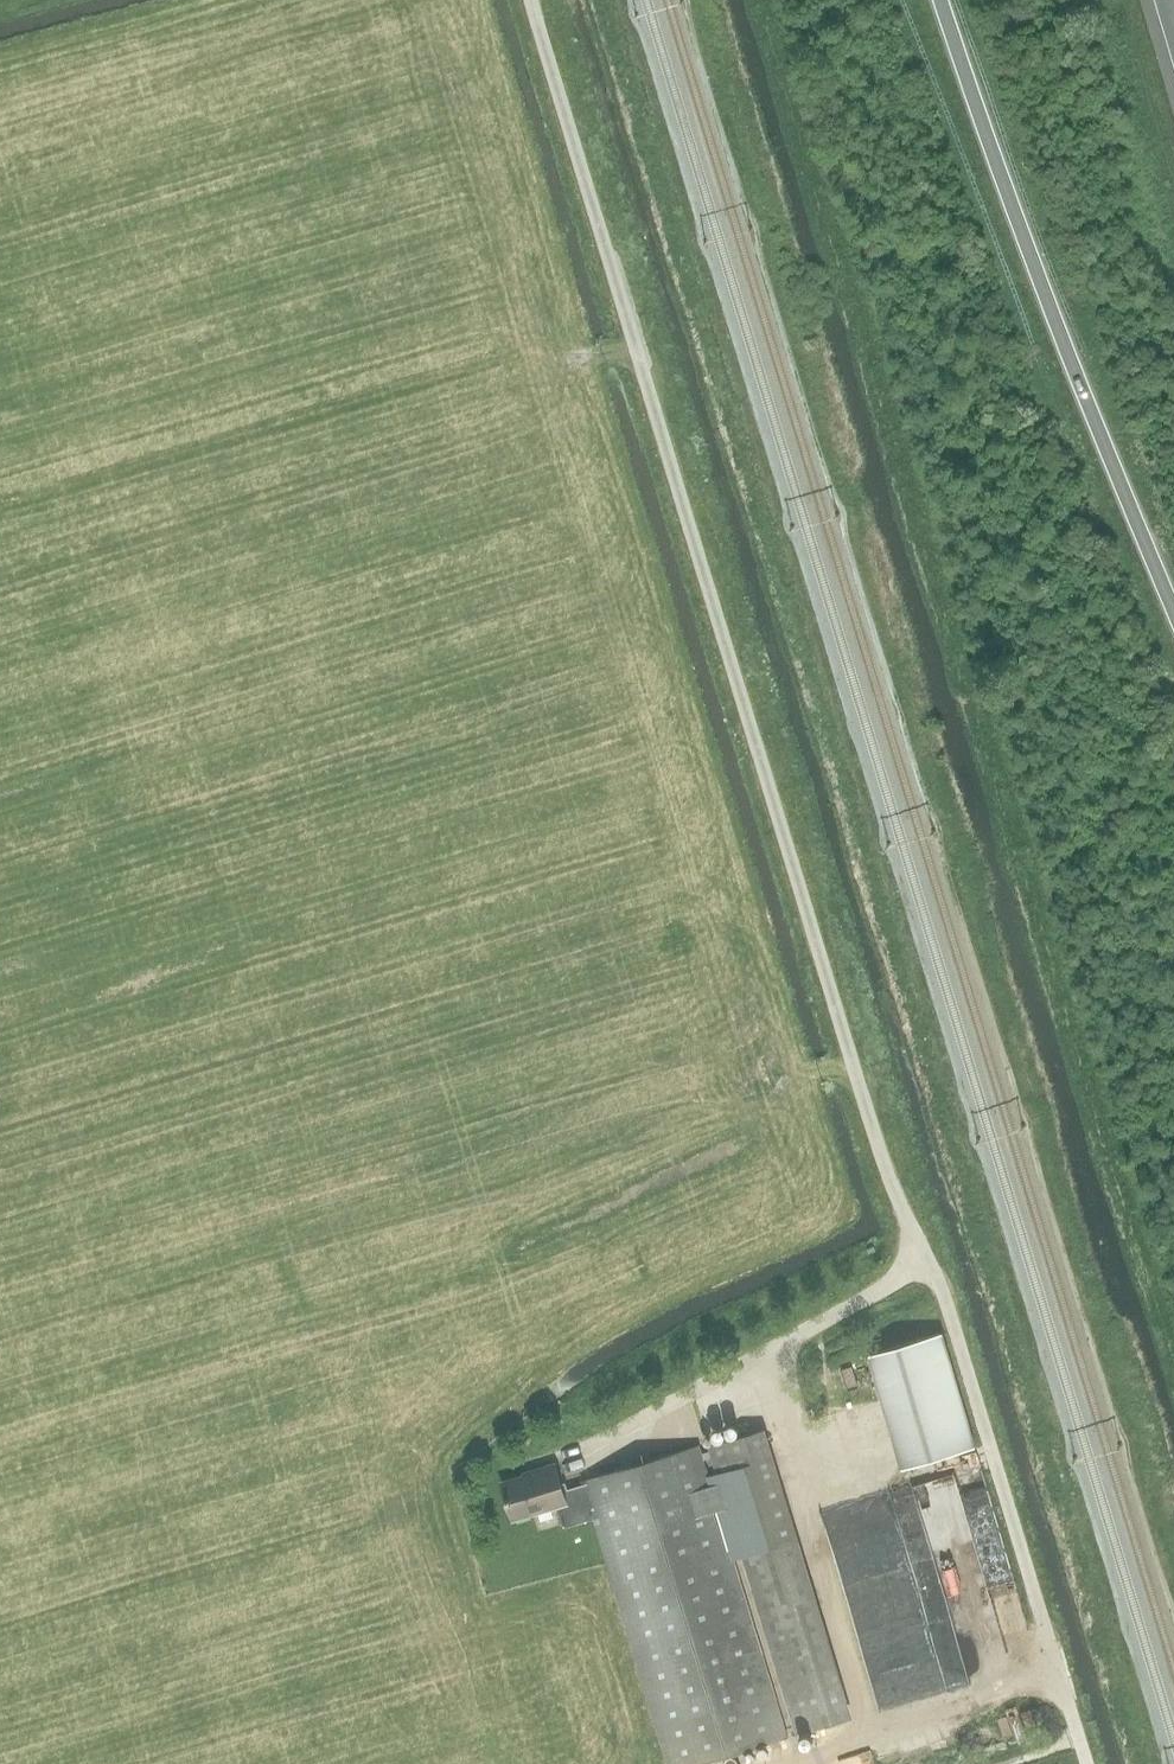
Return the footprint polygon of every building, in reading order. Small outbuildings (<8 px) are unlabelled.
[(902,1469),(978,1447),(944,1332),(868,1354),(902,1469)] [(713,1457),(787,1701),(797,1733),(843,1719),(833,1687),(789,1541),(797,1539),(764,1430),(710,1447),(711,1451),(702,1453),(700,1446),(583,1481),(584,1484),(564,1490),(556,1464),(533,1471),(533,1473),(502,1483),(514,1519),(558,1506),(564,1528),(595,1519),(669,1763),(697,1763),(788,1736),(704,1459),(713,1457)] [(835,1551),(900,1543),(894,1495),(828,1503),(835,1551)] [(940,1538),(913,1544),(948,1688),(974,1682),(967,1652),(981,1648),(958,1557),(946,1560),(940,1538)]
